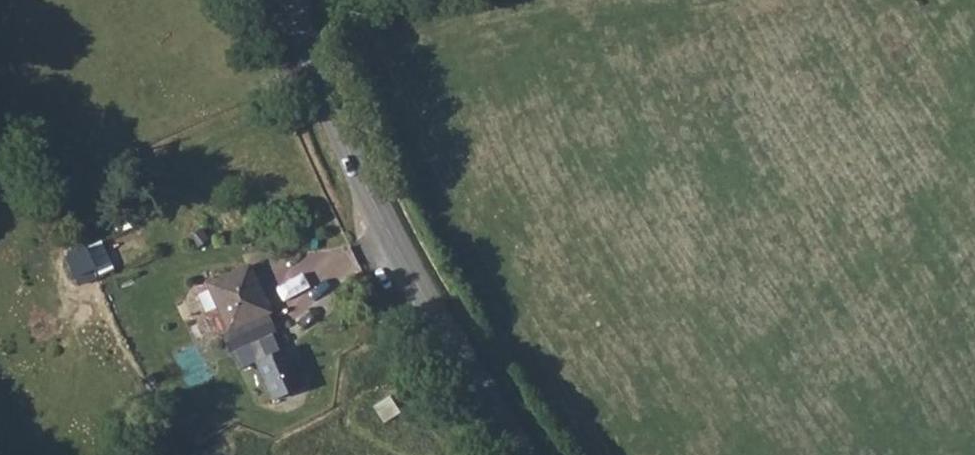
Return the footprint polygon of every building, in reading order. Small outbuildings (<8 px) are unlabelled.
[(114,235),(66,255),(77,281),(125,261),(114,235)] [(260,280),(219,301),(246,357),(272,345),(266,331),(281,324),(260,280)]
